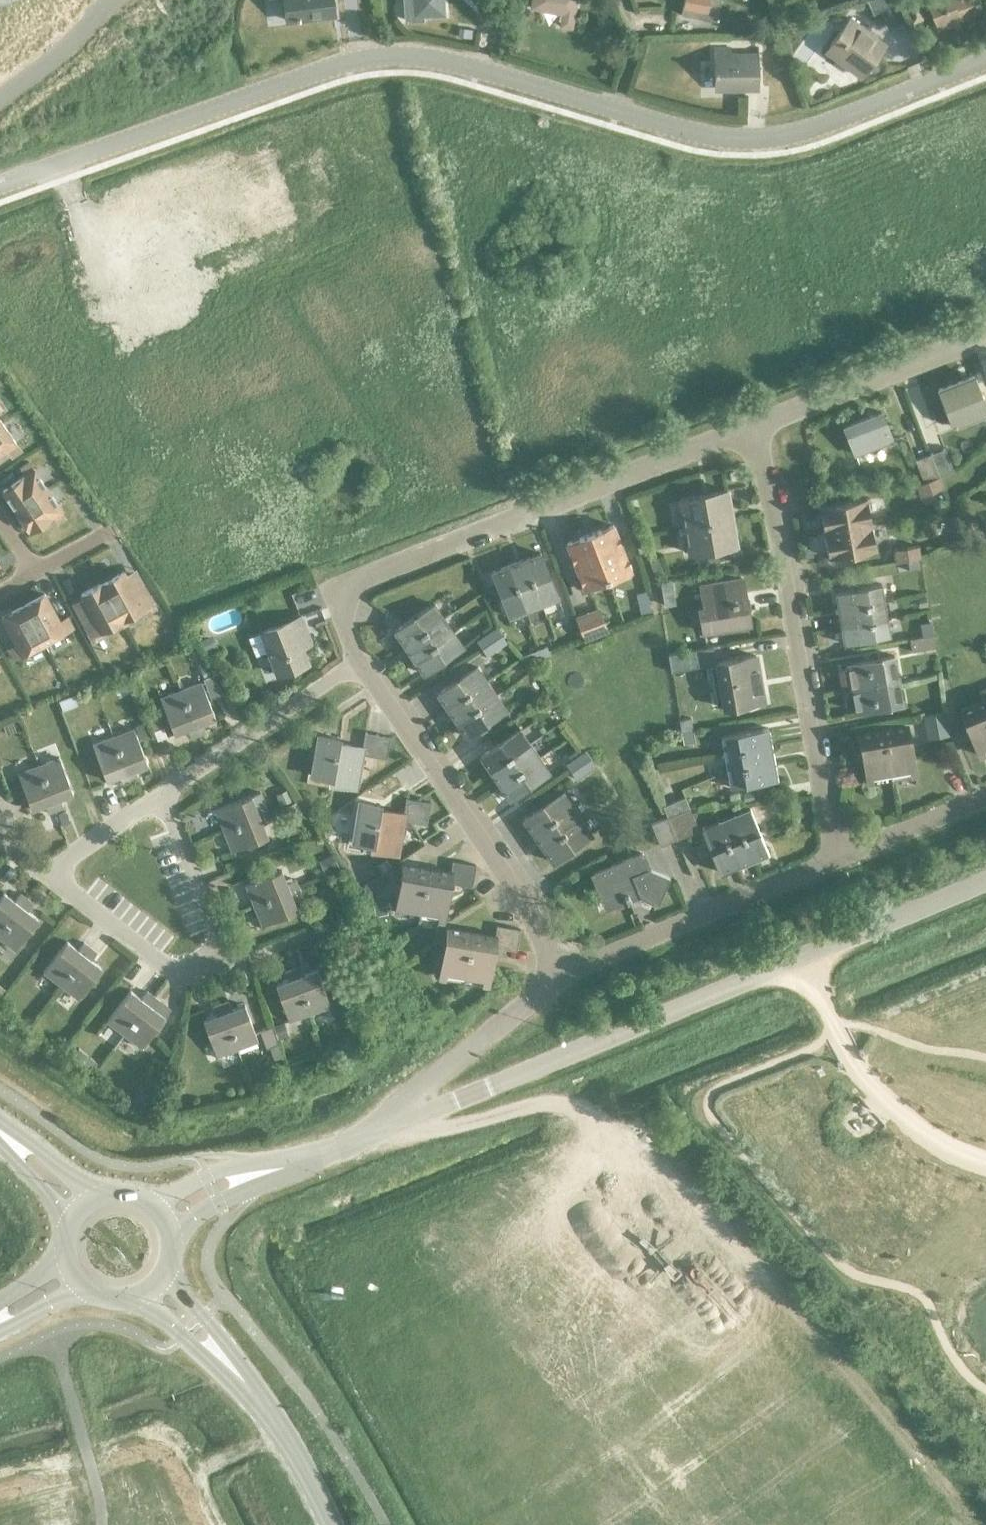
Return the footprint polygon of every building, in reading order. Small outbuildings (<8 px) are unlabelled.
[(286,20),(333,15),(331,0),(283,0),(286,20)] [(406,20),(421,19),(421,16),(443,15),(442,0),(404,0),(406,20)] [(506,13),(516,15),(518,2),(509,0),(506,13)] [(575,0),(531,0),(530,8),(572,16),(575,0)] [(719,0),(683,0),(683,2),(680,2),(679,8),(682,9),(680,15),(715,21),(719,0)] [(891,5),(889,0),(877,0),(868,3),(872,13),(891,5)] [(981,11),(977,0),(931,0),(925,2),(936,29),(981,11)] [(736,18),(735,29),(751,29),(751,18),(736,18)] [(884,44),(861,27),(849,18),(825,51),(851,70),(859,58),(860,59),(861,58),(869,64),(884,44)] [(457,27),(456,35),(472,37),(473,29),(457,27)] [(713,87),(758,86),(757,58),(730,58),(730,48),(713,48),(713,87)] [(954,384),(968,421),(985,415),(972,377),(954,384)] [(968,421),(954,384),(936,391),(951,428),(968,421)] [(855,455),(892,440),(880,412),(844,427),(855,455)] [(925,440),(937,435),(928,414),(916,418),(925,440)] [(0,424),(0,453),(6,449),(12,457),(20,451),(1,423),(0,424)] [(944,450),(929,456),(938,478),(939,478),(953,472),(944,450)] [(938,478),(929,456),(914,461),(923,484),(928,482),(938,478)] [(25,476),(2,491),(15,511),(47,489),(28,462),(19,468),(25,476)] [(938,478),(928,482),(932,492),(943,488),(939,478),(938,478)] [(928,482),(923,484),(917,486),(921,496),(932,492),(928,482)] [(47,489),(15,511),(29,531),(52,516),(57,524),(66,518),(47,489)] [(726,491),(703,495),(708,522),(731,518),(726,491)] [(708,522),(703,495),(680,499),(685,526),(708,522)] [(847,528),(870,523),(866,497),(842,501),(847,528)] [(847,528),(842,501),(819,505),(823,532),(847,528)] [(731,518),(708,522),(713,550),(736,546),(731,518)] [(708,522),(685,526),(690,554),(713,550),(708,522)] [(875,549),(870,523),(847,528),(851,553),(875,549)] [(613,526),(590,535),(598,557),(622,548),(613,526)] [(851,553),(847,528),(823,532),(827,557),(851,553)] [(598,557),(590,535),(566,544),(575,566),(598,557)] [(917,546),(905,548),(907,560),(918,558),(919,558),(917,546)] [(810,547),(802,548),(804,558),(811,557),(810,547)] [(630,571),(622,548),(598,557),(607,580),(630,571)] [(905,548),(893,550),(896,562),(897,561),(907,560),(905,548)] [(524,560),(541,605),(557,599),(540,554),(524,560)] [(717,554),(704,556),(706,566),(719,564),(717,556),(717,554)] [(728,554),(717,556),(719,564),(719,565),(729,564),(728,554)] [(657,556),(648,560),(654,575),(663,572),(657,556)] [(598,557),(575,566),(584,589),(607,580),(598,557)] [(907,560),(897,561),(898,571),(920,567),(918,558),(907,560)] [(524,560),(508,567),(525,611),(541,605),(524,560)] [(525,611),(508,567),(491,573),(509,618),(525,611)] [(122,572),(101,583),(121,620),(153,603),(139,577),(128,583),(122,572)] [(743,613),(748,613),(741,579),(700,586),(704,608),(698,609),(702,632),(745,625),(743,613)] [(671,582),(660,583),(662,595),(673,594),(671,582)] [(86,605),(75,611),(89,637),(121,620),(101,583),(80,595),(86,605)] [(836,610),(884,601),(881,585),(833,594),(836,610)] [(44,595),(23,606),(43,643),(73,627),(68,618),(59,622),(44,595)] [(924,595),(916,597),(919,608),(926,606),(924,595)] [(884,601),(836,610),(839,627),(887,618),(884,601)] [(403,646),(444,618),(434,604),(393,632),(403,646)] [(23,606),(2,617),(16,645),(8,650),(13,659),(43,643),(23,606)] [(585,641),(608,632),(599,610),(576,618),(585,641)] [(295,633),(304,630),(299,618),(261,633),(277,675),(306,664),(295,633)] [(453,632),(444,618),(403,646),(412,660),(453,632)] [(891,636),(887,618),(839,627),(843,645),(891,636)] [(929,622),(919,624),(921,635),(931,633),(929,622)] [(495,628),(489,632),(494,640),(500,635),(495,628)] [(453,632),(412,660),(422,674),(463,647),(453,632)] [(489,632),(483,637),(488,644),(494,640),(489,632)] [(920,637),(922,648),(934,646),(932,634),(920,637)] [(210,635),(196,641),(202,653),(216,647),(210,635)] [(494,640),(499,647),(505,642),(500,635),(494,640)] [(475,642),(480,649),(488,644),(483,637),(475,642)] [(907,639),(910,651),(922,648),(920,637),(907,639)] [(494,640),(488,644),(493,651),(499,647),(494,640)] [(480,649),(485,656),(493,651),(488,644),(480,649)] [(538,650),(541,658),(549,655),(545,647),(538,650)] [(715,663),(712,647),(667,656),(671,672),(715,663)] [(538,650),(531,652),(534,661),(541,658),(538,650)] [(523,655),(526,664),(534,661),(531,652),(523,655)] [(873,683),(898,679),(893,654),(869,659),(873,683)] [(754,656),(715,663),(723,708),(762,701),(754,656)] [(873,683),(869,659),(844,663),(849,688),(873,683)] [(207,665),(199,669),(202,678),(211,674),(207,665)] [(447,708),(487,681),(477,667),(437,694),(447,708)] [(898,679),(873,683),(877,709),(902,704),(898,679)] [(487,681),(447,708),(456,722),(480,706),(496,695),(487,681)] [(180,690),(197,735),(205,732),(202,723),(215,718),(201,682),(180,690)] [(873,683),(849,688),(853,713),(877,709),(873,683)] [(197,735),(180,690),(159,698),(173,734),(186,729),(190,738),(197,735)] [(72,693),(56,699),(60,707),(75,701),(72,693)] [(506,709),(496,695),(480,706),(456,722),(466,737),(476,730),(483,725),(506,709)] [(982,703),(960,712),(969,734),(985,728),(985,712),(982,703)] [(934,714),(938,738),(950,736),(946,712),(934,714)] [(156,713),(148,717),(153,729),(161,726),(156,713)] [(922,715),(926,739),(938,738),(934,714),(922,715)] [(681,733),(692,731),(690,719),(679,721),(681,733)] [(140,724),(133,726),(138,738),(145,735),(140,724)] [(483,725),(476,730),(479,733),(486,729),(483,725)] [(905,727),(883,731),(887,755),(910,750),(905,727)] [(724,753),(770,745),(767,728),(720,737),(724,753)] [(969,734),(978,757),(985,753),(985,728),(969,734)] [(112,737),(130,782),(137,779),(134,770),(147,765),(133,729),(112,737)] [(489,771),(529,744),(519,730),(479,758),(489,771)] [(693,743),(692,731),(681,733),(683,744),(693,743)] [(887,755),(883,731),(860,736),(864,759),(887,755)] [(373,756),(377,734),(366,732),(363,749),(338,745),(337,745),(331,778),(330,784),(356,789),(362,754),(373,756)] [(388,736),(377,734),(373,756),(384,758),(388,736)] [(318,736),(311,775),(331,778),(337,745),(338,745),(339,740),(318,736)] [(130,782),(112,737),(92,745),(105,781),(118,776),(122,785),(130,782)] [(529,744),(489,771),(499,785),(538,758),(529,744)] [(774,762),(770,745),(724,753),(727,770),(757,765),(774,762)] [(914,774),(910,750),(887,755),(891,778),(914,774)] [(585,751),(578,756),(582,763),(590,758),(585,751)] [(891,778),(887,755),(864,759),(869,783),(891,778)] [(572,760),(576,767),(582,763),(578,756),(572,760)] [(58,758),(38,766),(55,811),(63,808),(59,799),(72,793),(58,758)] [(548,771),(538,758),(499,785),(509,799),(548,771)] [(590,758),(582,763),(587,770),(594,765),(590,758)] [(572,760),(564,765),(569,772),(576,767),(572,760)] [(777,779),(774,762),(757,765),(727,770),(730,788),(777,779)] [(582,763),(576,767),(581,774),(587,770),(582,763)] [(55,811),(38,766),(17,774),(31,810),(44,805),(47,814),(55,811)] [(581,774),(576,767),(569,772),(574,779),(581,774)] [(287,789),(276,793),(280,805),(291,800),(287,789)] [(532,835),(571,807),(561,793),(522,820),(532,835)] [(223,831),(267,813),(264,805),(255,809),(250,796),(215,811),(223,831)] [(673,802),(677,813),(689,809),(684,797),(673,802)] [(405,798),(402,815),(403,815),(401,821),(402,821),(426,825),(430,803),(405,798)] [(295,802),(284,807),(288,816),(299,811),(295,802)] [(377,810),(378,810),(379,805),(359,802),(352,841),(371,845),(377,810)] [(667,817),(677,813),(673,802),(662,807),(667,817)] [(571,807),(532,835),(541,848),(581,821),(571,807)] [(689,809),(677,813),(682,825),(693,820),(689,809)] [(749,809),(733,815),(752,860),(767,853),(749,809)] [(371,845),(370,850),(396,854),(402,821),(401,821),(403,815),(402,815),(378,810),(377,810),(371,845)] [(66,812),(58,815),(61,824),(69,821),(66,812)] [(267,813),(223,831),(231,852),(267,837),(262,824),(271,821),(267,813)] [(677,813),(667,817),(676,840),(687,836),(682,825),(677,813)] [(733,815),(717,822),(736,866),(752,860),(733,815)] [(676,840),(667,817),(649,825),(659,847),(676,840)] [(693,820),(682,825),(687,836),(698,831),(693,820)] [(591,835),(581,821),(541,848),(551,863),(591,835)] [(319,828),(327,838),(335,832),(328,822),(319,828)] [(736,866),(717,822),(701,828),(720,873),(736,866)] [(667,876),(647,868),(641,854),(592,875),(604,902),(621,893),(625,902),(638,896),(656,903),(667,876)] [(331,855),(317,861),(323,874),(337,867),(331,855)] [(451,860),(448,874),(450,874),(449,883),(459,884),(463,862),(451,860)] [(384,862),(375,868),(380,875),(389,868),(384,862)] [(475,864),(463,862),(459,884),(471,887),(475,864)] [(403,866),(399,889),(423,894),(426,870),(403,866)] [(253,905),(298,887),(294,879),(285,883),(280,870),(245,885),(253,905)] [(426,870),(423,894),(446,898),(449,883),(450,874),(448,874),(426,870)] [(367,884),(357,891),(367,904),(376,897),(367,884)] [(298,887),(253,905),(261,926),(297,911),(292,898),(301,895),(298,887)] [(423,894),(399,889),(395,913),(419,917),(423,894)] [(26,899),(20,894),(14,901),(3,893),(0,896),(0,933),(26,899)] [(446,898),(423,894),(419,917),(442,921),(446,898)] [(0,933),(0,939),(14,950),(38,920),(27,911),(33,904),(26,899),(0,933)] [(387,903),(375,905),(377,916),(388,915),(387,903)] [(495,937),(505,938),(507,928),(496,926),(495,937)] [(507,928),(505,938),(516,940),(518,929),(507,928)] [(467,957),(471,933),(446,930),(443,954),(467,957)] [(471,933),(467,957),(490,960),(492,947),(493,936),(471,933)] [(493,936),(492,947),(504,949),(505,938),(495,937),(493,936)] [(516,940),(505,938),(504,949),(515,950),(516,940)] [(322,941),(312,945),(315,955),(326,952),(322,941)] [(60,986),(90,948),(83,942),(77,950),(66,942),(43,972),(60,986)] [(96,953),(90,948),(60,986),(78,999),(101,969),(90,960),(96,953)] [(467,957),(443,954),(440,977),(463,981),(467,957)] [(467,957),(463,981),(487,984),(490,960),(467,957)] [(300,966),(292,969),(309,1014),(329,1006),(316,970),(303,975),(300,966)] [(309,1014),(292,969),(284,972),(288,981),(275,985),(288,1021),(309,1014)] [(123,1035),(153,996),(146,991),(140,999),(129,990),(106,1021),(123,1035)] [(153,996),(123,1035),(141,1048),(165,1018),(164,1017),(170,1009),(159,1001),(153,996)] [(228,1001),(220,1004),(236,1049),(257,1041),(244,1005),(231,1010),(228,1001)] [(236,1049),(220,1004),(212,1007),(215,1016),(202,1020),(216,1057),(236,1049)] [(282,1022),(271,1026),(276,1039),(287,1035),(282,1022)] [(266,1049),(278,1045),(271,1027),(260,1031),(266,1049)] [(89,1058),(82,1066),(91,1073),(98,1064),(89,1058)] [(154,1063),(149,1080),(158,1083),(163,1066),(154,1063)] [(170,1064),(168,1073),(174,1074),(176,1066),(170,1064)] [(137,1093),(129,1105),(147,1117),(154,1105),(137,1093)] [(169,1094),(159,1096),(162,1107),(171,1105),(169,1094)]
